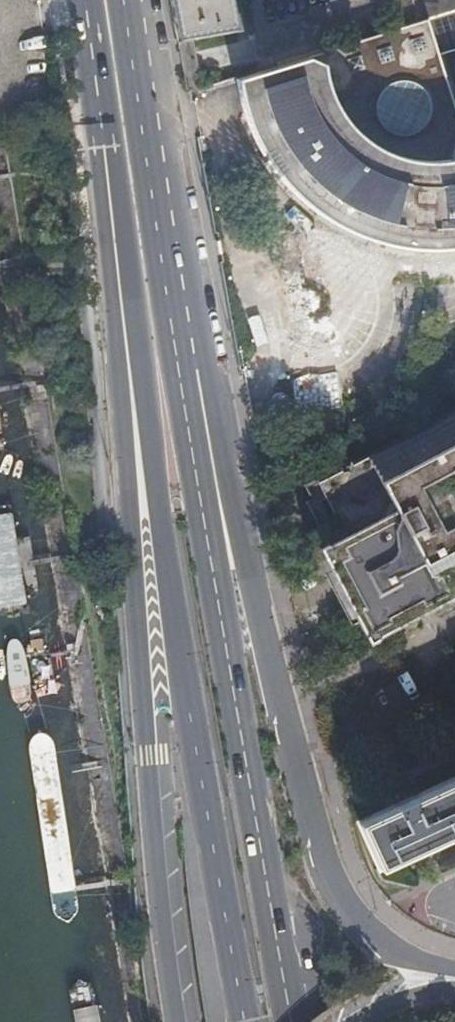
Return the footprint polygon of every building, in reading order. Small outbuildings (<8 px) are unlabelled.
[(177,41),(232,30),(227,0),(169,0),(177,41)] [(454,11),(454,0),(413,0),(419,22),(454,11)] [(437,17),(419,22),(246,76),(251,102),(263,134),(281,164),(303,190),(329,211),(359,228),(391,240),(425,245),(454,245),(454,75),(437,17)] [(336,473),(318,483),(322,490),(315,493),(357,574),(348,579),(351,585),(360,580),(363,587),(367,593),(358,598),(361,603),(370,599),(377,612),(384,609),(389,618),(407,608),(454,583),(454,411),(336,473)] [(34,614),(13,508),(0,509),(0,619),(34,614)] [(319,529),(308,535),(313,544),(324,538),(319,529)] [(65,924),(69,926),(74,919),(78,912),(53,748),(49,742),(41,739),(34,741),(30,746),(29,749),(54,916),(60,921),(65,924)] [(410,800),(407,795),(391,802),(394,808),(358,825),(379,871),(398,862),(401,867),(427,855),(451,844),(448,839),(454,836),(454,780),(410,800)] [(96,990),(91,986),(86,984),(79,984),(74,986),(71,992),(76,1021),(102,1021),(96,990)]
